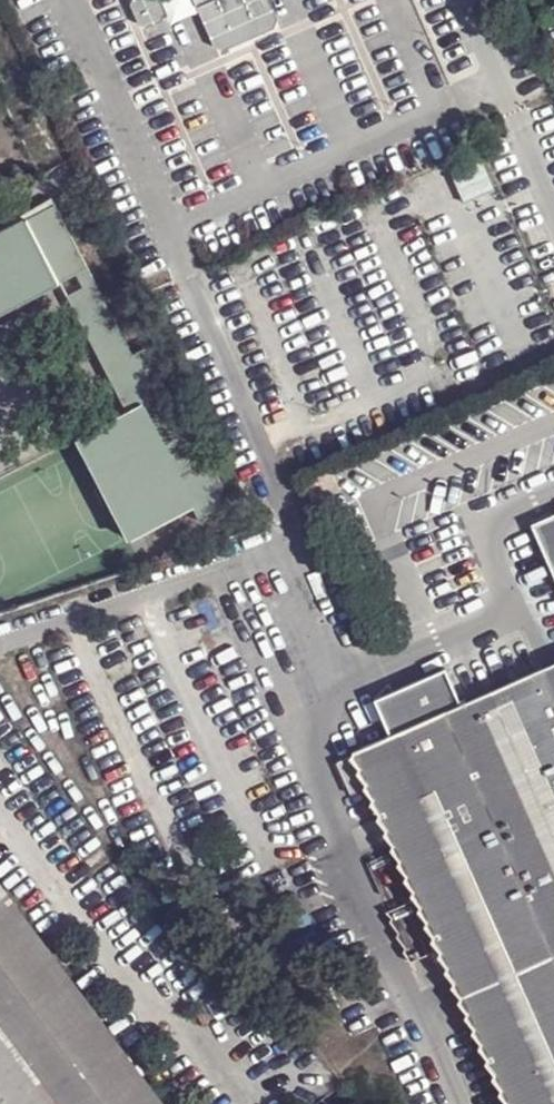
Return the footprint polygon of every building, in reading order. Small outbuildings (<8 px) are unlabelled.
[(131,4),(139,24),(147,27),(162,20),(165,13),(159,0),(133,0),(131,4)] [(216,47),(224,50),(274,28),(278,19),(269,0),(195,0),(216,47)] [(543,26),(552,53),(553,52),(553,21),(543,26)] [(60,280),(77,271),(86,288),(96,282),(54,201),(0,229),(0,312),(60,280)] [(69,297),(86,288),(77,271),(60,280),(69,297)] [(132,352),(96,282),(86,288),(69,297),(128,410),(141,403),(172,387),(149,344),(132,352)] [(233,501),(172,387),(141,403),(128,410),(77,438),(79,441),(82,439),(132,536),(129,538),(130,542),(193,508),(200,519),(233,501)] [(532,524),(553,575),(553,515),(532,524)] [(446,711),(553,953),(553,663),(461,704),(446,711)] [(446,711),(461,704),(445,668),(374,699),(390,736),(446,711)] [(446,711),(390,736),(345,757),(500,1103),(553,1103),(553,953),(446,711)] [(0,885),(0,1103),(163,1103),(0,885)]
